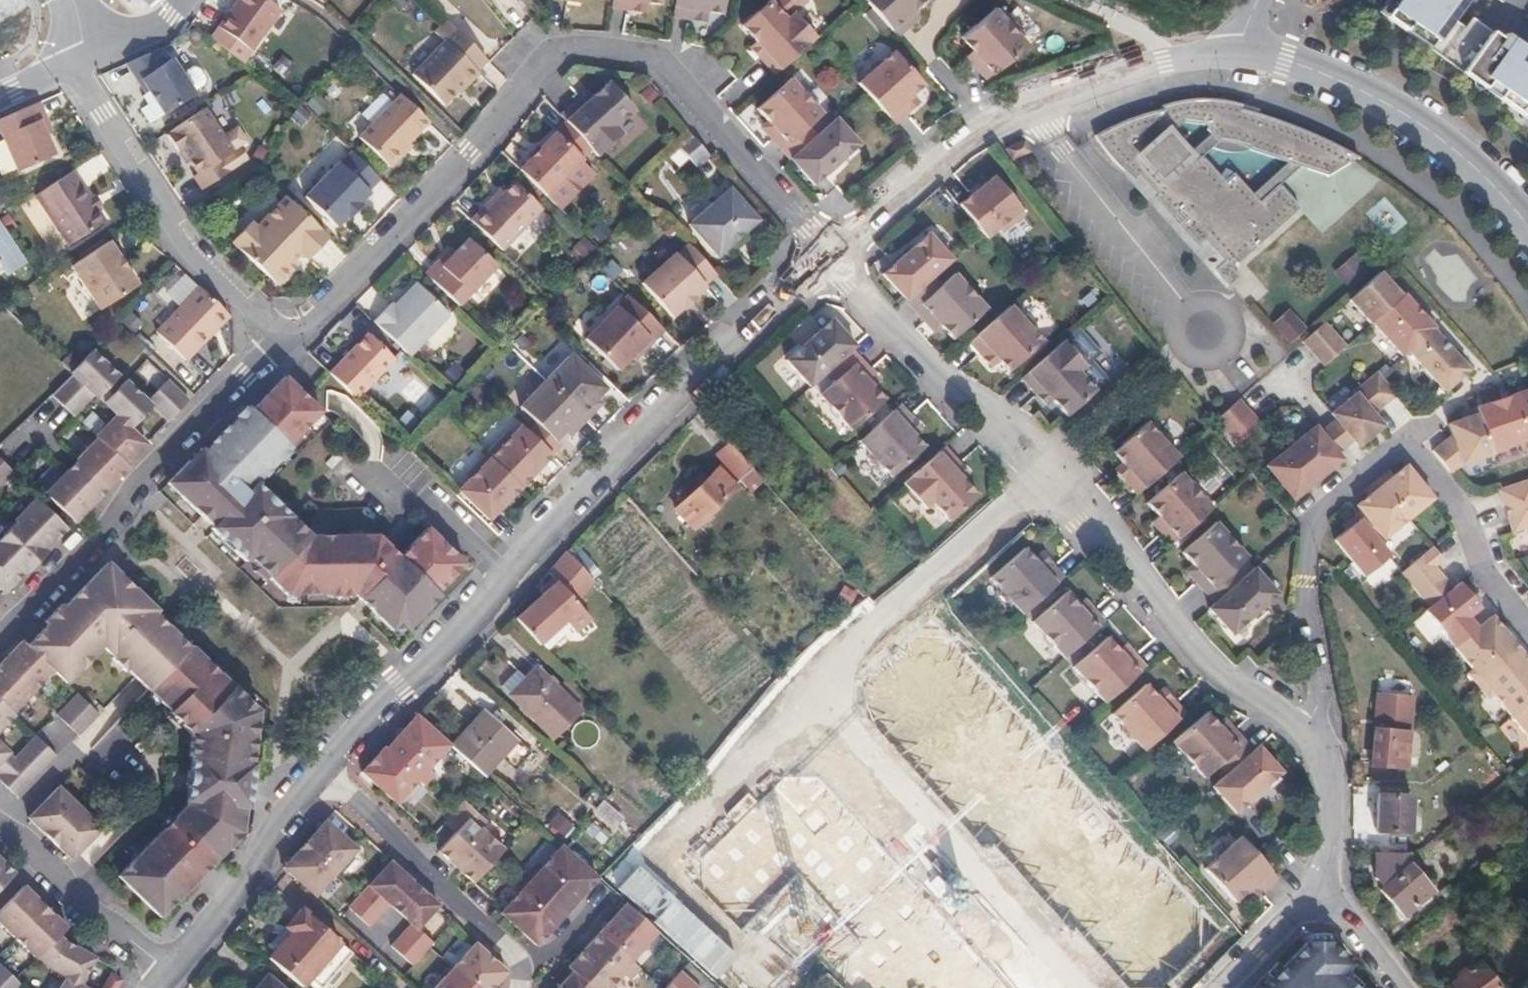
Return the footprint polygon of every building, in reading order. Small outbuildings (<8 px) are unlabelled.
[(261,0),(240,0),(217,29),(249,54),(280,15),(261,0)] [(608,6),(629,10),(630,0),(608,0),(608,6)] [(631,0),(630,0),(629,10),(638,11),(640,1),(631,0)] [(669,16),(690,19),(692,9),(702,10),(717,12),(719,0),(671,0),(669,16)] [(737,28),(751,44),(761,55),(756,59),(770,74),(812,37),(790,13),(801,3),(799,0),(768,0),(737,28)] [(892,37),(908,23),(903,18),(910,11),(922,0),(859,0),(892,37)] [(1506,34),(1502,39),(1473,18),(1465,28),(1453,19),(1467,0),(1388,0),(1379,12),(1523,116),(1527,110),(1527,50),(1506,34)] [(993,8),(960,37),(971,49),(977,57),(971,62),(984,77),(1024,43),(993,8)] [(702,10),(692,9),(690,19),(700,20),(702,10)] [(915,16),(910,11),(903,18),(908,23),(915,16)] [(430,31),(439,40),(406,72),(438,103),(459,82),(461,84),(474,72),(472,70),(483,60),(442,20),(430,31)] [(751,44),(746,48),(756,59),(761,55),(751,44)] [(971,49),(964,54),(971,62),(977,57),(971,49)] [(154,51),(126,64),(144,89),(147,88),(152,96),(162,109),(192,89),(191,88),(180,71),(168,54),(160,60),(154,51)] [(865,74),(854,83),(861,92),(892,125),(908,111),(901,103),(908,97),(920,86),(889,52),(878,62),(872,61),(866,67),(865,74)] [(191,63),(180,71),(191,88),(203,81),(204,75),(197,65),(191,63)] [(787,80),(753,110),(765,124),(770,129),(764,134),(779,150),(802,129),(818,114),(787,80)] [(570,100),(555,113),(592,155),(617,132),(611,124),(628,109),(602,81),(586,95),(575,105),(570,100)] [(147,88),(144,89),(150,98),(152,96),(147,88)] [(586,95),(581,90),(570,100),(575,105),(586,95)] [(392,110),(390,108),(357,142),(387,171),(397,161),(399,163),(412,149),(411,147),(420,137),(418,136),(431,122),(403,97),(392,110)] [(908,97),(901,103),(908,111),(915,104),(908,97)] [(1196,248),(1204,240),(1212,250),(1222,262),(1216,268),(1212,272),(1218,278),(1227,289),(1237,280),(1230,272),(1245,259),(1299,211),(1278,188),(1299,169),(1328,177),(1359,161),(1325,143),(1306,134),(1291,128),(1271,120),(1241,111),(1242,107),(1235,105),(1220,102),(1213,101),(1198,100),(1182,102),(1174,103),(1160,107),(1160,111),(1142,115),(1115,124),(1092,137),(1099,148),(1117,168),(1131,182),(1136,177),(1154,196),(1151,199),(1170,221),(1180,212),(1185,218),(1176,226),(1196,248)] [(0,120),(0,132),(18,171),(53,155),(44,134),(38,121),(45,118),(38,103),(0,120)] [(171,128),(167,135),(178,151),(182,148),(189,159),(198,172),(194,174),(203,188),(230,169),(223,158),(233,151),(203,107),(171,128)] [(45,118),(38,121),(44,134),(50,131),(45,118)] [(832,118),(810,137),(786,158),(806,180),(817,171),(822,176),(856,146),(832,118)] [(770,129),(765,124),(759,128),(764,134),(770,129)] [(810,137),(802,129),(779,150),(786,158),(810,137)] [(536,148),(527,156),(515,170),(541,194),(577,155),(551,131),(536,148)] [(685,132),(673,143),(693,165),(705,154),(685,132)] [(1021,140),(1002,149),(1008,162),(1027,153),(1021,140)] [(536,148),(532,144),(524,153),(527,156),(536,148)] [(373,173),(345,146),(305,189),(336,218),(350,202),(348,200),(353,194),(373,173)] [(182,148),(178,151),(185,162),(189,159),(182,148)] [(71,171),(34,195),(68,245),(104,221),(95,208),(89,199),(71,171)] [(822,176),(817,171),(806,180),(811,186),(822,176)] [(492,198),(487,194),(466,217),(497,247),(539,203),(512,177),(499,191),(492,198)] [(972,196),(976,201),(964,210),(987,239),(999,229),(1002,233),(1024,215),(994,178),(972,196)] [(499,191),(494,187),(487,194),(492,198),(499,191)] [(753,219),(724,188),(685,224),(713,256),(727,243),(740,232),(753,219)] [(356,197),(353,194),(348,200),(350,202),(356,197)] [(255,225),(249,219),(229,240),(273,280),(280,279),(287,272),(287,260),(298,249),(307,258),(327,237),(284,195),(255,225)] [(94,196),(89,199),(95,208),(100,204),(94,196)] [(976,201),(972,196),(959,205),(964,210),(976,201)] [(743,235),(740,232),(727,243),(731,247),(743,235)] [(907,300),(934,276),(954,259),(929,232),(883,273),(907,300)] [(436,260),(423,273),(456,304),(495,265),(467,238),(453,252),(440,265),(436,260)] [(107,241),(69,265),(98,310),(133,286),(134,282),(124,266),(119,269),(112,259),(117,256),(107,241)] [(673,252),(639,283),(669,316),(680,306),(682,308),(694,298),(691,296),(703,285),(701,283),(712,273),(685,245),(675,254),(673,252)] [(453,252),(448,247),(436,260),(440,265),(453,252)] [(117,256),(112,259),(119,269),(124,266),(117,256)] [(1381,270),(1351,297),(1372,321),(1374,320),(1405,293),(1383,269),(1381,270)] [(929,325),(937,318),(942,324),(955,338),(988,308),(956,272),(942,285),(915,309),(929,325)] [(934,276),(907,300),(915,309),(942,285),(934,276)] [(393,304),(389,301),(371,320),(406,355),(448,312),(415,281),(406,290),(409,293),(404,298),(402,295),(393,304)] [(226,315),(197,286),(153,330),(182,359),(226,315)] [(1405,293),(1374,320),(1404,354),(1410,349),(1409,348),(1434,326),(1436,325),(1406,292),(1405,293)] [(662,331),(625,296),(584,338),(616,369),(629,356),(634,350),(638,354),(662,331)] [(1021,317),(1011,306),(969,343),(983,359),(991,353),(997,360),(1007,372),(1042,341),(1033,331),(1034,324),(1028,317),(1021,317)] [(1290,309),(1273,323),(1290,343),(1307,329),(1290,309)] [(937,318),(929,325),(935,331),(942,324),(937,318)] [(837,323),(833,319),(823,328),(827,333),(837,323)] [(1342,349),(1348,343),(1337,332),(1326,319),(1303,340),(1325,364),(1342,349)] [(118,322),(91,349),(112,370),(114,372),(116,370),(128,357),(141,344),(118,322)] [(827,333),(823,328),(788,360),(812,386),(829,370),(855,348),(858,345),(837,323),(827,333)] [(1410,349),(1447,389),(1471,367),(1435,327),(1434,326),(1409,348),(1410,349)] [(390,358),(364,333),(326,372),(353,397),(390,358)] [(1087,366),(1065,340),(1025,377),(1040,393),(1045,388),(1055,400),(1068,415),(1097,389),(1081,372),(1087,366)] [(862,356),(855,348),(829,370),(837,379),(862,356)] [(91,349),(71,369),(92,390),(112,370),(91,349)] [(634,350),(629,356),(633,360),(638,354),(634,350)] [(122,376),(135,389),(113,412),(116,415),(97,434),(128,464),(146,445),(145,443),(192,394),(147,351),(134,363),(122,376)] [(997,360),(991,353),(983,359),(990,367),(997,360)] [(568,356),(544,381),(580,416),(595,401),(604,391),(568,356)] [(862,356),(837,379),(823,391),(855,426),(888,397),(876,383),(870,376),(876,371),(862,356)] [(134,363),(128,357),(116,370),(122,376),(134,363)] [(876,371),(870,376),(876,383),(882,378),(876,371)] [(1355,390),(1356,392),(1332,412),(1336,418),(1354,440),(1359,446),(1385,425),(1374,412),(1398,393),(1382,374),(1379,371),(1367,380),(1355,390)] [(212,528),(210,530),(243,562),(246,558),(255,567),(265,577),(284,595),(326,595),(328,597),(354,596),(358,600),(363,595),(374,606),(369,611),(391,632),(404,632),(439,595),(437,593),(464,565),(425,529),(399,556),(376,535),(309,536),(255,485),(289,449),(287,447),(311,422),(306,417),(315,407),(282,377),(250,410),(245,406),(201,451),(197,447),(171,475),(164,482),(187,504),(212,528)] [(544,381),(519,407),(535,423),(555,442),(564,433),(580,416),(544,381)] [(1045,388),(1040,393),(1050,404),(1055,400),(1045,388)] [(1516,394),(1527,430),(1527,390),(1516,394)] [(1516,394),(1478,407),(1480,413),(1481,413),(1494,451),(1527,440),(1527,430),(1516,394)] [(1214,426),(1232,447),(1260,422),(1238,398),(1227,408),(1211,422),(1214,426)] [(600,405),(595,401),(580,416),(585,421),(600,405)] [(320,412),(315,407),(306,417),(311,422),(320,412)] [(898,407),(858,442),(867,452),(867,459),(873,466),(880,467),(890,478),(923,448),(913,436),(905,428),(912,422),(898,407)] [(1480,413),(1478,407),(1466,411),(1468,417),(1480,413)] [(1494,451),(1481,413),(1480,413),(1468,417),(1451,423),(1454,433),(1434,450),(1452,473),(1464,463),(1494,453),(1493,452),(1494,451)] [(585,421),(580,416),(564,433),(569,437),(585,421)] [(1354,440),(1336,418),(1321,430),(1338,453),(1354,440)] [(912,422),(905,428),(913,436),(919,431),(912,422)] [(535,423),(531,428),(550,447),(555,442),(535,423)] [(1148,423),(1113,454),(1123,465),(1131,473),(1124,479),(1137,494),(1179,458),(1169,447),(1171,442),(1163,434),(1157,433),(1148,423)] [(1316,424),(1291,445),(1318,478),(1343,458),(1338,453),(1321,430),(1316,424)] [(509,438),(505,435),(486,455),(490,459),(516,483),(535,463),(532,460),(543,449),(526,433),(520,427),(509,438)] [(531,428),(526,433),(543,449),(546,452),(550,447),(531,428)] [(88,443),(89,444),(120,474),(129,465),(128,464),(97,434),(88,443)] [(747,441),(735,453),(753,472),(765,461),(747,441)] [(120,474),(89,444),(43,492),(74,523),(120,474)] [(1293,499),(1318,478),(1291,445),(1265,465),(1293,499)] [(944,448),(903,485),(925,509),(932,504),(948,522),(977,496),(963,481),(953,470),(959,465),(944,448)] [(546,452),(543,449),(532,460),(535,463),(546,452)] [(735,453),(726,461),(745,480),(753,472),(735,453)] [(516,483),(490,459),(458,491),(481,513),(491,502),(495,505),(516,483)] [(0,461),(0,481),(10,471),(0,461)] [(726,461),(717,470),(736,489),(745,480),(726,461)] [(959,465),(953,470),(963,481),(969,476),(959,465)] [(1123,465),(1117,471),(1124,479),(1131,473),(1123,465)] [(710,466),(688,488),(693,493),(676,510),(694,530),(736,489),(717,470),(716,472),(710,466)] [(1392,479),(1383,486),(1409,519),(1433,500),(1406,467),(1392,479)] [(1183,474),(1149,504),(1161,516),(1167,523),(1160,528),(1173,543),(1213,508),(1183,474)] [(1379,481),(1383,486),(1392,479),(1388,474),(1379,481)] [(1383,486),(1379,481),(1368,491),(1371,495),(1383,486)] [(1509,519),(1527,513),(1527,481),(1500,489),(1500,490),(1509,519)] [(1409,519),(1383,486),(1371,495),(1357,507),(1361,512),(1356,516),(1360,520),(1379,543),(1409,519)] [(21,573),(23,575),(49,550),(47,548),(65,529),(33,498),(15,517),(18,519),(0,538),(0,595),(21,573)] [(495,505),(491,502),(481,513),(484,516),(495,505)] [(1509,519),(1514,534),(1527,529),(1527,513),(1509,519)] [(1167,523),(1161,516),(1154,522),(1160,528),(1167,523)] [(1360,520),(1356,516),(1345,525),(1348,530),(1360,520)] [(1379,543),(1360,520),(1348,530),(1335,541),(1365,578),(1390,557),(1379,543)] [(1246,561),(1214,526),(1181,556),(1192,569),(1198,576),(1192,581),(1206,597),(1232,573),(1246,561)] [(1025,546),(991,576),(1001,587),(1001,596),(1006,602),(1015,603),(1024,613),(1066,576),(1051,560),(1044,567),(1037,559),(1025,546)] [(1403,573),(1402,574),(1430,607),(1453,588),(1435,567),(1444,560),(1434,548),(1433,549),(1403,573)] [(1051,560),(1044,552),(1037,559),(1044,567),(1051,560)] [(551,576),(559,583),(517,620),(540,646),(565,624),(575,635),(591,622),(576,605),(596,587),(570,557),(551,576)] [(107,563),(103,568),(122,586),(126,582),(124,580),(107,563)] [(255,567),(251,571),(261,581),(265,577),(255,567)] [(60,606),(46,621),(49,623),(27,646),(51,670),(67,685),(103,649),(114,660),(112,662),(125,675),(127,673),(148,693),(190,650),(153,614),(155,611),(140,596),(126,582),(122,586),(103,568),(63,609),(60,606)] [(1192,569),(1186,575),(1192,581),(1198,576),(1192,569)] [(1253,570),(1240,582),(1213,605),(1208,610),(1232,636),(1277,596),(1253,570)] [(1240,582),(1232,573),(1206,597),(1213,605),(1240,582)] [(1480,609),(1460,583),(1453,588),(1430,607),(1424,612),(1453,647),(1476,628),(1468,618),(1480,609)] [(1066,593),(1033,622),(1064,657),(1103,622),(1089,607),(1083,612),(1077,606),(1066,593)] [(363,595),(358,600),(369,611),(374,606),(363,595)] [(1089,607),(1083,600),(1077,606),(1083,612),(1089,607)] [(1476,628),(1453,647),(1472,671),(1468,674),(1477,685),(1520,651),(1491,616),(1476,628)] [(1106,636),(1072,666),(1104,703),(1145,666),(1131,650),(1125,656),(1118,649),(1106,636)] [(11,714),(10,713),(51,670),(27,646),(21,641),(0,663),(0,726),(11,714)] [(1125,643),(1118,649),(1125,656),(1131,650),(1125,643)] [(186,760),(190,761),(184,808),(114,878),(126,890),(130,886),(160,916),(224,852),(225,853),(240,838),(243,811),(246,812),(252,768),(249,767),(257,714),(190,650),(148,693),(169,713),(166,716),(189,738),(186,760)] [(1510,716),(1527,701),(1527,661),(1520,651),(1477,685),(1488,699),(1493,695),(1510,716)] [(517,672),(501,686),(551,738),(578,712),(536,667),(524,678),(517,672)] [(1146,685),(1112,715),(1121,724),(1121,732),(1126,738),(1133,739),(1144,750),(1151,743),(1184,713),(1170,697),(1163,703),(1156,695),(1146,685)] [(1163,689),(1156,695),(1163,703),(1170,697),(1163,689)] [(78,693),(58,714),(80,735),(100,714),(78,693)] [(1410,696),(1376,694),(1371,768),(1406,770),(1410,696)] [(1510,716),(1527,738),(1527,701),(1510,716)] [(1207,712),(1174,741),(1205,777),(1220,764),(1244,742),(1232,727),(1225,733),(1218,725),(1207,712)] [(415,714),(389,741),(409,759),(400,769),(415,782),(414,783),(422,790),(433,778),(426,771),(449,745),(416,715),(415,714)] [(519,743),(487,715),(454,750),(487,779),(519,743)] [(1225,719),(1218,725),(1225,733),(1232,727),(1225,719)] [(11,756),(0,768),(0,786),(11,797),(52,756),(32,736),(11,756)] [(389,741),(381,751),(400,769),(409,759),(389,741)] [(1244,742),(1220,764),(1228,773),(1252,751),(1244,742)] [(1252,751),(1228,773),(1213,786),(1233,809),(1244,799),(1248,803),(1283,772),(1259,745),(1252,751)] [(379,749),(358,773),(394,806),(414,783),(415,782),(400,769),(381,751),(379,749)] [(7,752),(0,758),(0,768),(11,756),(7,752)] [(1081,838),(1104,817),(1054,761),(1031,782),(1081,838)] [(58,786),(48,797),(91,840),(102,829),(58,786)] [(1399,797),(1376,796),(1375,832),(1408,833),(1410,797),(1399,797)] [(48,797),(29,817),(73,860),(91,840),(48,797)] [(1248,803),(1244,799),(1233,809),(1237,813),(1248,803)] [(460,804),(450,815),(441,825),(452,835),(471,814),(460,804)] [(471,814),(452,835),(463,845),(447,863),(470,885),(497,855),(503,848),(479,826),(482,823),(471,814)] [(320,825),(300,847),(333,876),(352,854),(320,825)] [(463,845),(452,835),(436,853),(447,863),(463,845)] [(1216,851),(1215,859),(1206,867),(1236,901),(1247,891),(1255,884),(1262,892),(1277,878),(1258,857),(1240,836),(1229,846),(1222,846),(1216,851)] [(533,863),(521,876),(558,909),(568,898),(572,903),(595,877),(563,848),(559,844),(538,868),(533,863)] [(333,876),(300,847),(278,871),(282,874),(311,900),(333,876)] [(13,876),(15,874),(0,859),(0,890),(13,876)] [(407,881),(387,864),(365,889),(385,906),(407,881)] [(1432,891),(1410,865),(1381,889),(1403,915),(1432,891)] [(511,887),(517,892),(500,912),(498,914),(534,946),(555,922),(551,917),(558,909),(521,876),(511,887)] [(385,906),(384,907),(407,927),(408,926),(429,901),(407,881),(385,906)] [(1184,948),(1218,917),(1187,884),(1153,915),(1184,948)] [(1255,884),(1247,891),(1254,899),(1262,892),(1255,884)] [(0,914),(0,925),(38,961),(60,939),(68,931),(25,888),(0,914)] [(365,889),(355,900),(375,918),(384,907),(385,906),(365,889)] [(572,903),(568,898),(558,909),(563,913),(572,903)] [(355,900),(345,912),(363,927),(365,929),(375,918),(355,900)] [(435,907),(429,901),(408,926),(414,931),(435,907)] [(625,903),(598,933),(619,953),(630,962),(658,932),(625,903)] [(563,913),(558,909),(551,917),(555,922),(563,913)] [(283,929),(289,934),(267,959),(299,987),(308,978),(337,945),(299,910),(283,929)] [(407,927),(398,937),(420,956),(430,944),(414,931),(408,926),(407,927)] [(598,933),(588,943),(610,962),(619,953),(598,933)] [(1165,969),(1132,934),(1090,973),(1105,987),(1145,987),(1165,969)] [(388,948),(391,951),(410,967),(420,956),(398,937),(388,948)] [(62,941),(60,939),(38,961),(48,969),(62,941)] [(66,979),(61,987),(86,987),(81,986),(96,959),(62,941),(48,969),(66,979)] [(1338,973),(1348,963),(1325,942),(1305,942),(1261,987),(1354,987),(1338,973)] [(567,967),(572,971),(590,987),(609,987),(622,974),(629,980),(638,970),(630,962),(619,953),(610,962),(588,943),(567,967)] [(451,970),(471,987),(490,987),(503,973),(472,945),(451,970)] [(1488,956),(1446,987),(1447,987),(1503,987),(1509,984),(1488,956)] [(3,967),(0,970),(0,987),(24,987),(3,967)] [(445,977),(458,987),(471,987),(451,970),(445,977)] [(572,971),(556,987),(590,987),(572,971)] [(668,984),(673,987),(696,987),(679,973),(668,984)] [(109,975),(102,987),(116,987),(120,981),(109,975)] [(268,976),(258,987),(282,987),(268,976)] [(436,987),(458,987),(445,977),(436,987)]
